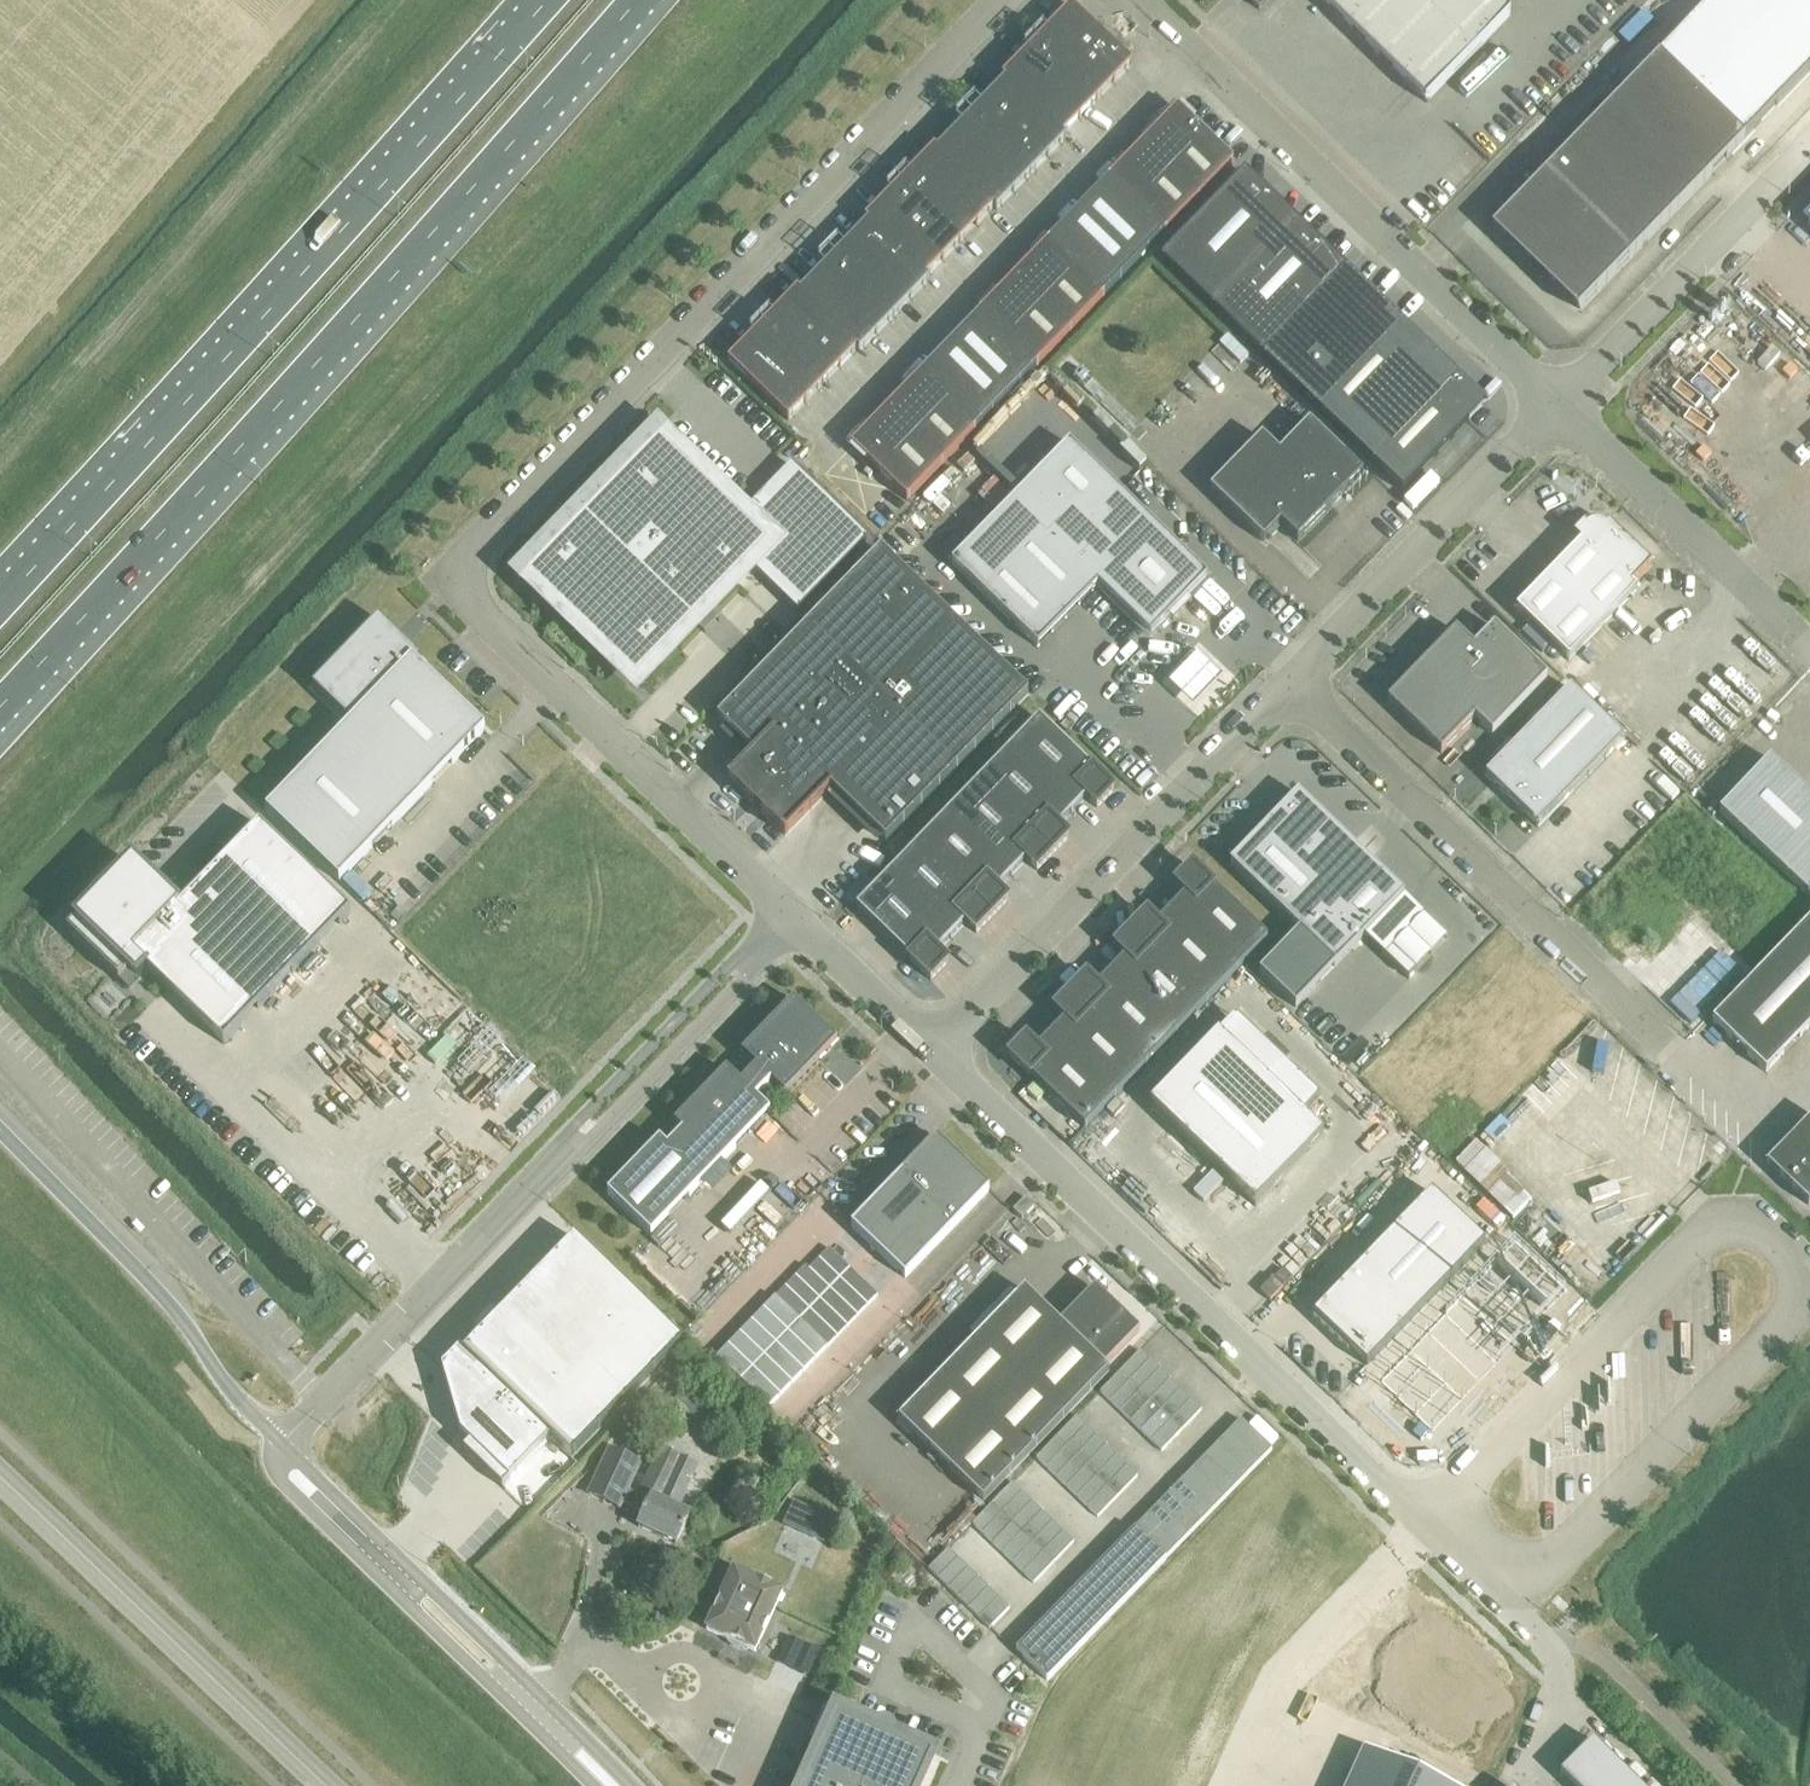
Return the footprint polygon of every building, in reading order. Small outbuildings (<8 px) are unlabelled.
[(1259,12),(1270,0),(1247,0),(1259,12)] [(1426,104),(1427,103),(1426,102),(1509,17),(1492,0),(1318,0),(1426,104)] [(1745,138),(1809,71),(1809,0),(1715,0),(1661,56),(1745,138)] [(1037,43),(1054,60),(1072,42),(1089,24),(1071,7),(1037,43)] [(1072,42),(1115,84),(1132,66),(1089,24),(1072,42)] [(1098,101),(1115,84),(1072,42),(1054,60),(1098,101)] [(1037,77),(1054,60),(1037,43),(1002,80),(1005,83),(1019,96),(1037,77)] [(1661,56),(1495,228),(1579,310),(1745,138),(1661,56)] [(1080,119),(1098,101),(1054,60),(1037,77),(1080,119)] [(1062,138),(1080,119),(1037,77),(1019,96),(1022,100),(1062,138)] [(1019,96),(1005,83),(972,117),(989,134),(1006,116),(1022,100),(1019,96)] [(1062,138),(1022,100),(1006,116),(1046,155),(1049,157),(1065,141),(1062,138)] [(1176,107),(885,410),(942,465),(1233,163),(1176,107)] [(1006,116),(989,134),(1029,172),(1032,175),(1049,157),(1006,116)] [(952,166),(955,169),(972,152),(989,134),(972,117),(938,152),(952,166)] [(989,134),(972,152),(1012,190),(1014,192),(1032,175),(1029,172),(989,134)] [(938,152),(934,149),(900,185),(917,202),(935,184),(952,166),(938,152)] [(997,210),(1014,192),(1012,190),(972,152),(955,169),(995,208),(997,210)] [(978,225),(995,208),(955,169),(952,166),(935,184),(978,225)] [(1245,175),(1162,262),(1402,493),(1485,406),(1245,175)] [(961,243),(978,225),(935,184),(917,202),(961,243)] [(900,219),(917,202),(900,185),(866,220),(869,223),(883,237),(900,219)] [(961,243),(917,202),(900,219),(943,261),(961,243)] [(927,278),(943,261),(900,219),(883,237),(887,240),(927,278)] [(883,237),(869,223),(835,259),(852,276),(869,258),(887,240),(883,237)] [(887,240),(869,258),(909,296),(912,299),(929,281),(927,278),(887,240)] [(895,316),(912,299),(909,296),(869,258),(852,276),(892,314),(895,316)] [(835,293),(852,276),(835,259),(801,294),(815,308),(818,311),(835,293)] [(877,334),(895,316),(892,314),(852,276),(835,293),(875,332),(877,334)] [(798,326),(815,308),(801,294),(797,291),(763,327),(781,343),(798,326)] [(860,352),(877,334),(875,332),(835,293),(818,311),(858,350),(860,352)] [(841,367),(858,350),(818,311),(815,308),(798,326),(841,367)] [(824,385),(841,367),(798,326),(781,343),(824,385)] [(728,363),(745,380),(763,361),(781,343),(763,327),(728,363)] [(807,403),(824,385),(781,343),(763,361),(807,403)] [(807,403),(763,361),(745,380),(788,422),(807,403)] [(942,466),(885,410),(849,447),(907,502),(942,466)] [(1210,492),(1263,543),(1280,526),(1298,543),(1363,475),(1309,424),(1279,455),(1262,438),(1210,492)] [(799,614),(869,540),(791,466),(741,518),(657,437),(661,432),(660,431),(657,434),(654,438),(653,442),(650,448),(647,452),(642,456),(636,460),(633,456),(613,477),(616,480),(614,484),(612,488),(609,491),(602,496),(597,498),(592,501),(589,505),(586,508),(583,513),(582,515),(580,519),(577,523),(574,527),(566,533),(563,529),(543,550),(546,553),(542,560),(537,566),(531,570),(525,574),(518,577),(519,579),(525,576),(640,684),(699,622),(701,625),(712,622),(709,611),(749,568),(799,614)] [(1069,444),(951,565),(1038,650),(1099,587),(1151,638),(1170,618),(1173,622),(1192,602),(1188,599),(1208,579),(1069,444)] [(1608,527),(1606,529),(1602,527),(1598,526),(1594,526),(1590,527),(1586,529),(1584,528),(1585,527),(1584,526),(1572,538),(1573,539),(1573,538),(1580,545),(1516,611),(1568,662),(1636,592),(1632,588),(1652,567),(1608,525),(1607,527),(1608,527)] [(729,782),(785,836),(830,790),(885,843),(1028,696),(881,553),(718,721),(754,756),(729,782)] [(350,725),(266,813),(339,883),(485,731),(374,625),(312,689),(350,725)] [(1387,702),(1441,754),(1474,719),(1492,736),(1547,679),(1493,627),(1473,648),(1456,631),(1387,702)] [(1203,656),(1175,684),(1198,707),(1226,679),(1203,656)] [(1620,743),(1567,692),(1481,780),(1535,832),(1620,743)] [(1039,719),(1008,752),(1072,814),(1086,799),(1097,809),(1114,792),(1099,777),(1039,719)] [(1008,752),(978,783),(1053,855),(1068,839),(1058,828),(1072,814),(1008,752)] [(1719,814),(1808,897),(1809,895),(1809,798),(1770,760),(1719,814)] [(978,783),(948,814),(1012,876),(1026,861),(1037,871),(1053,855),(978,783)] [(1298,794),(1230,865),(1292,924),(1300,932),(1260,974),(1296,1008),(1336,967),(1363,938),(1408,980),(1417,970),(1394,948),(1408,933),(1425,916),(1404,896),(1298,794)] [(948,814),(918,844),(993,917),(1008,901),(998,891),(1012,876),(948,814)] [(74,925),(67,932),(127,990),(134,983),(146,971),(165,990),(223,1046),(350,916),(260,828),(179,912),(131,865),(73,924),(74,925)] [(903,860),(887,876),(951,939),(966,924),(976,934),(993,917),(918,844),(903,860)] [(1187,895),(1172,910),(1237,972),(1242,967),(1268,940),(1193,868),(1176,885),(1187,895)] [(951,939),(887,876),(856,908),(931,981),(948,964),(937,954),(951,939)] [(1147,915),(1131,931),(1206,1003),(1237,972),(1172,910),(1158,925),(1147,915)] [(1766,1073),(1809,1027),(1809,920),(1712,1021),(1766,1073)] [(1126,958),(1112,973),(1176,1034),(1206,1003),(1131,931),(1116,947),(1126,958)] [(1087,977),(1071,994),(1146,1066),(1176,1034),(1112,973),(1098,988),(1087,977)] [(1067,1020),(1052,1035),(1116,1097),(1146,1066),(1071,994),(1055,1010),(1067,1020)] [(608,1195),(652,1237),(771,1113),(756,1100),(772,1084),(786,1097),(837,1044),(793,1002),(742,1055),(756,1069),(741,1085),(727,1071),(675,1125),(682,1132),(668,1148),(660,1141),(608,1195)] [(1116,1097),(1052,1035),(1038,1051),(1026,1040),(1010,1057),(1085,1129),(1116,1097)] [(1220,1035),(1153,1105),(1257,1205),(1324,1135),(1220,1035)] [(1809,1205),(1809,1204),(1809,1120),(1767,1165),(1809,1205)] [(851,1228),(905,1279),(990,1190),(936,1139),(903,1174),(903,1175),(851,1228)] [(1429,1194),(1313,1317),(1366,1367),(1482,1244),(1429,1194)] [(1013,1212),(1022,1221),(1035,1208),(1026,1199),(1013,1212)] [(464,1353),(462,1355),(551,1440),(571,1460),(683,1344),(574,1239),(464,1353)] [(828,1248),(818,1258),(839,1279),(849,1268),(828,1248)] [(1559,1303),(1511,1255),(1392,1377),(1389,1375),(1380,1385),(1431,1435),(1559,1303)] [(818,1258),(808,1269),(829,1289),(839,1279),(818,1258)] [(805,1265),(794,1276),(819,1299),(829,1289),(808,1269),(805,1265)] [(849,1268),(839,1279),(867,1305),(877,1295),(849,1268)] [(794,1276),(784,1286),(809,1310),(819,1299),(794,1276)] [(839,1279),(829,1289),(857,1316),(867,1305),(839,1279)] [(784,1286),(774,1297),(799,1320),(809,1310),(784,1286)] [(829,1289),(819,1299),(846,1326),(857,1316),(829,1289)] [(900,1421),(984,1502),(1110,1372),(1105,1368),(1140,1332),(1096,1289),(1061,1325),(1025,1291),(900,1421)] [(774,1297),(762,1309),(787,1332),(799,1320),(774,1297)] [(819,1299),(809,1310),(836,1337),(846,1326),(819,1299)] [(762,1309),(751,1321),(775,1344),(787,1332),(762,1309)] [(809,1310),(799,1320),(826,1347),(836,1337),(809,1310)] [(799,1320),(787,1332),(815,1359),(826,1347),(799,1320)] [(751,1321),(739,1333),(763,1357),(775,1344),(751,1321)] [(787,1332),(775,1344),(803,1371),(815,1359),(787,1332)] [(739,1333),(727,1345),(751,1369),(763,1357),(739,1333)] [(775,1344),(763,1357),(791,1384),(803,1371),(775,1344)] [(727,1345),(715,1357),(740,1381),(751,1369),(727,1345)] [(460,1349),(441,1369),(460,1435),(469,1444),(463,1451),(503,1490),(551,1440),(462,1355),(464,1353),(460,1349)] [(1143,1352),(1122,1373),(1133,1383),(1152,1363),(1153,1362),(1143,1352)] [(763,1357),(751,1369),(779,1396),(791,1384),(763,1357)] [(1133,1383),(1132,1384),(1142,1393),(1162,1372),(1152,1363),(1133,1383)] [(751,1369),(740,1381),(767,1408),(779,1396),(751,1369)] [(1162,1372),(1142,1393),(1152,1403),(1172,1382),(1162,1372)] [(1122,1373),(1102,1394),(1112,1404),(1132,1384),(1122,1373)] [(1172,1382),(1152,1403),(1162,1413),(1182,1392),(1172,1382)] [(1132,1384),(1112,1404),(1122,1414),(1142,1393),(1132,1384)] [(1182,1392),(1162,1413),(1172,1422),(1192,1401),(1182,1392)] [(1142,1393),(1122,1414),(1132,1424),(1152,1403),(1142,1393)] [(697,1400),(688,1418),(713,1431),(723,1414),(697,1400)] [(1192,1401),(1172,1422),(1183,1432),(1203,1412),(1192,1401)] [(1152,1403),(1132,1424),(1142,1433),(1162,1413),(1152,1403)] [(1162,1413),(1142,1433),(1152,1443),(1172,1422),(1162,1413)] [(1078,1419),(1058,1439),(1068,1449),(1088,1429),(1078,1419)] [(1241,1421),(1229,1434),(1260,1464),(1272,1452),(1241,1421)] [(1172,1422),(1152,1443),(1162,1453),(1183,1432),(1172,1422)] [(1088,1429),(1068,1449),(1078,1459),(1098,1438),(1088,1429)] [(1229,1434),(1217,1446),(1248,1476),(1260,1464),(1229,1434)] [(1098,1438),(1078,1459),(1088,1469),(1108,1448),(1098,1438)] [(1058,1439),(1038,1460),(1048,1470),(1068,1449),(1058,1439)] [(1217,1446),(1205,1458),(1236,1489),(1248,1476),(1217,1446)] [(689,1516),(676,1510),(697,1466),(660,1449),(644,1483),(638,1496),(632,1493),(631,1493),(644,1464),(610,1448),(588,1496),(621,1510),(623,1506),(626,1507),(636,1511),(634,1513),(643,1516),(638,1527),(676,1545),(689,1516)] [(1108,1448),(1088,1469),(1098,1479),(1118,1458),(1108,1448)] [(1068,1449),(1048,1470),(1058,1480),(1078,1459),(1068,1449)] [(1118,1458),(1098,1479),(1108,1488),(1128,1467),(1118,1458)] [(1205,1458),(1193,1470),(1224,1501),(1236,1489),(1205,1458)] [(1078,1459),(1058,1480),(1068,1490),(1088,1469),(1078,1459)] [(1128,1467),(1108,1488),(1119,1498),(1139,1477),(1128,1467)] [(1088,1469),(1068,1490),(1078,1499),(1098,1479),(1088,1469)] [(1193,1470),(1181,1483),(1213,1513),(1224,1501),(1193,1470)] [(1098,1479),(1078,1499),(1088,1509),(1108,1488),(1098,1479)] [(1181,1483),(1170,1495),(1201,1525),(1213,1513),(1181,1483)] [(1014,1484),(994,1505),(1004,1515),(1025,1494),(1014,1484)] [(1108,1488),(1088,1509),(1098,1519),(1119,1498),(1108,1488)] [(1025,1494),(1004,1515),(1014,1525),(1035,1504),(1025,1494)] [(1170,1495),(1158,1507),(1189,1537),(1201,1525),(1170,1495)] [(1035,1504),(1014,1525),(1024,1535),(1045,1514),(1035,1504)] [(994,1505),(974,1526),(984,1536),(1004,1515),(994,1505)] [(1158,1507),(1146,1519),(1177,1549),(1189,1537),(1158,1507)] [(1045,1514),(1024,1535),(1034,1544),(1054,1524),(1055,1523),(1045,1514)] [(1004,1515),(984,1536),(994,1546),(1014,1525),(1004,1515)] [(1146,1519),(1134,1531),(1165,1562),(1177,1549),(1146,1519)] [(1054,1524),(1034,1544),(1044,1554),(1064,1534),(1054,1524)] [(1014,1525),(994,1546),(1004,1555),(1024,1535),(1014,1525)] [(1134,1531),(1122,1544),(1153,1574),(1165,1562),(1134,1531)] [(1064,1534),(1044,1554),(1055,1564),(1074,1544),(1064,1534)] [(1024,1535),(1004,1555),(1014,1565),(1034,1544),(1024,1535)] [(1034,1544),(1014,1565),(1024,1575),(1044,1554),(1034,1544)] [(1122,1544),(1110,1556),(1142,1586),(1153,1574),(1122,1544)] [(950,1551),(930,1571),(940,1582),(960,1561),(950,1551)] [(1044,1554),(1024,1575),(1035,1585),(1055,1564),(1044,1554)] [(1110,1556),(1099,1568),(1130,1598),(1142,1586),(1110,1556)] [(960,1561),(940,1582),(950,1591),(970,1570),(960,1561)] [(1099,1568),(1087,1580),(1118,1610),(1130,1598),(1099,1568)] [(970,1570),(950,1591),(960,1601),(980,1580),(970,1570)] [(706,1631),(755,1653),(782,1594),(771,1589),(772,1587),(758,1581),(757,1582),(733,1571),(706,1631)] [(980,1580),(960,1601),(970,1611),(990,1590),(980,1580)] [(1087,1580),(1075,1592),(1106,1623),(1118,1610),(1087,1580)] [(990,1590),(970,1611),(980,1620),(1000,1599),(990,1590)] [(1075,1592),(1063,1605),(1094,1635),(1106,1623),(1075,1592)] [(1000,1599),(980,1620),(990,1630),(1011,1610),(1000,1599)] [(1063,1605),(1051,1617),(1083,1647),(1094,1635),(1063,1605)] [(1051,1617),(1039,1629),(1071,1659),(1083,1647),(1051,1617)] [(1039,1629),(1028,1641),(1059,1671),(1071,1659),(1039,1629)] [(1028,1641),(1015,1654),(1047,1684),(1059,1671),(1028,1641)] [(934,1755),(836,1711),(802,1785),(920,1785),(934,1755)] [(1560,1776),(1570,1785),(1592,1785),(1614,1763),(1593,1742),(1560,1776)] [(1348,1785),(1436,1785),(1363,1753),(1348,1785)] [(1592,1785),(1632,1785),(1635,1783),(1614,1763),(1592,1785)]
